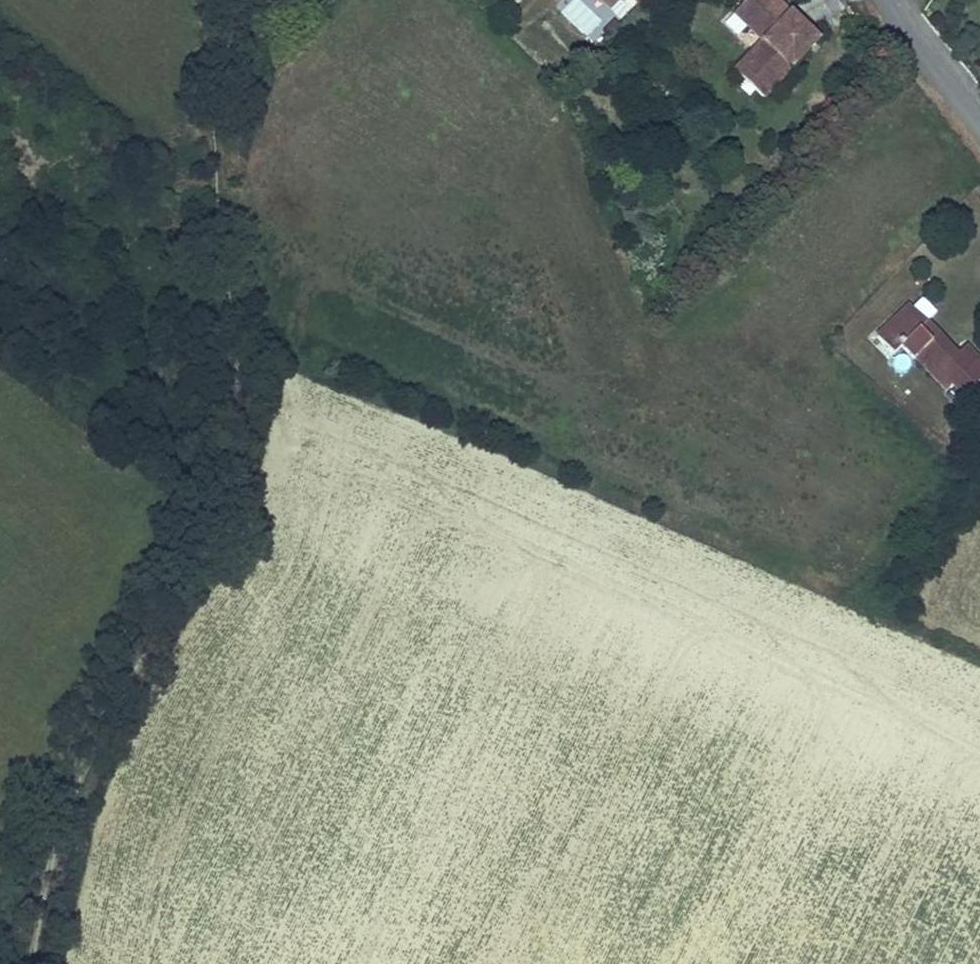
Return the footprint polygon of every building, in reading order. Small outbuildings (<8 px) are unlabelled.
[(547,12),(573,11),(573,0),(547,0),(547,12)] [(777,16),(744,48),(773,76),(830,20),(810,0),(761,0),(777,16)] [(965,345),(953,353),(914,307),(878,335),(892,353),(904,344),(916,359),(924,354),(949,385),(978,361),(965,345)] [(978,361),(949,385),(958,395),(979,378),(979,363),(978,361)]
